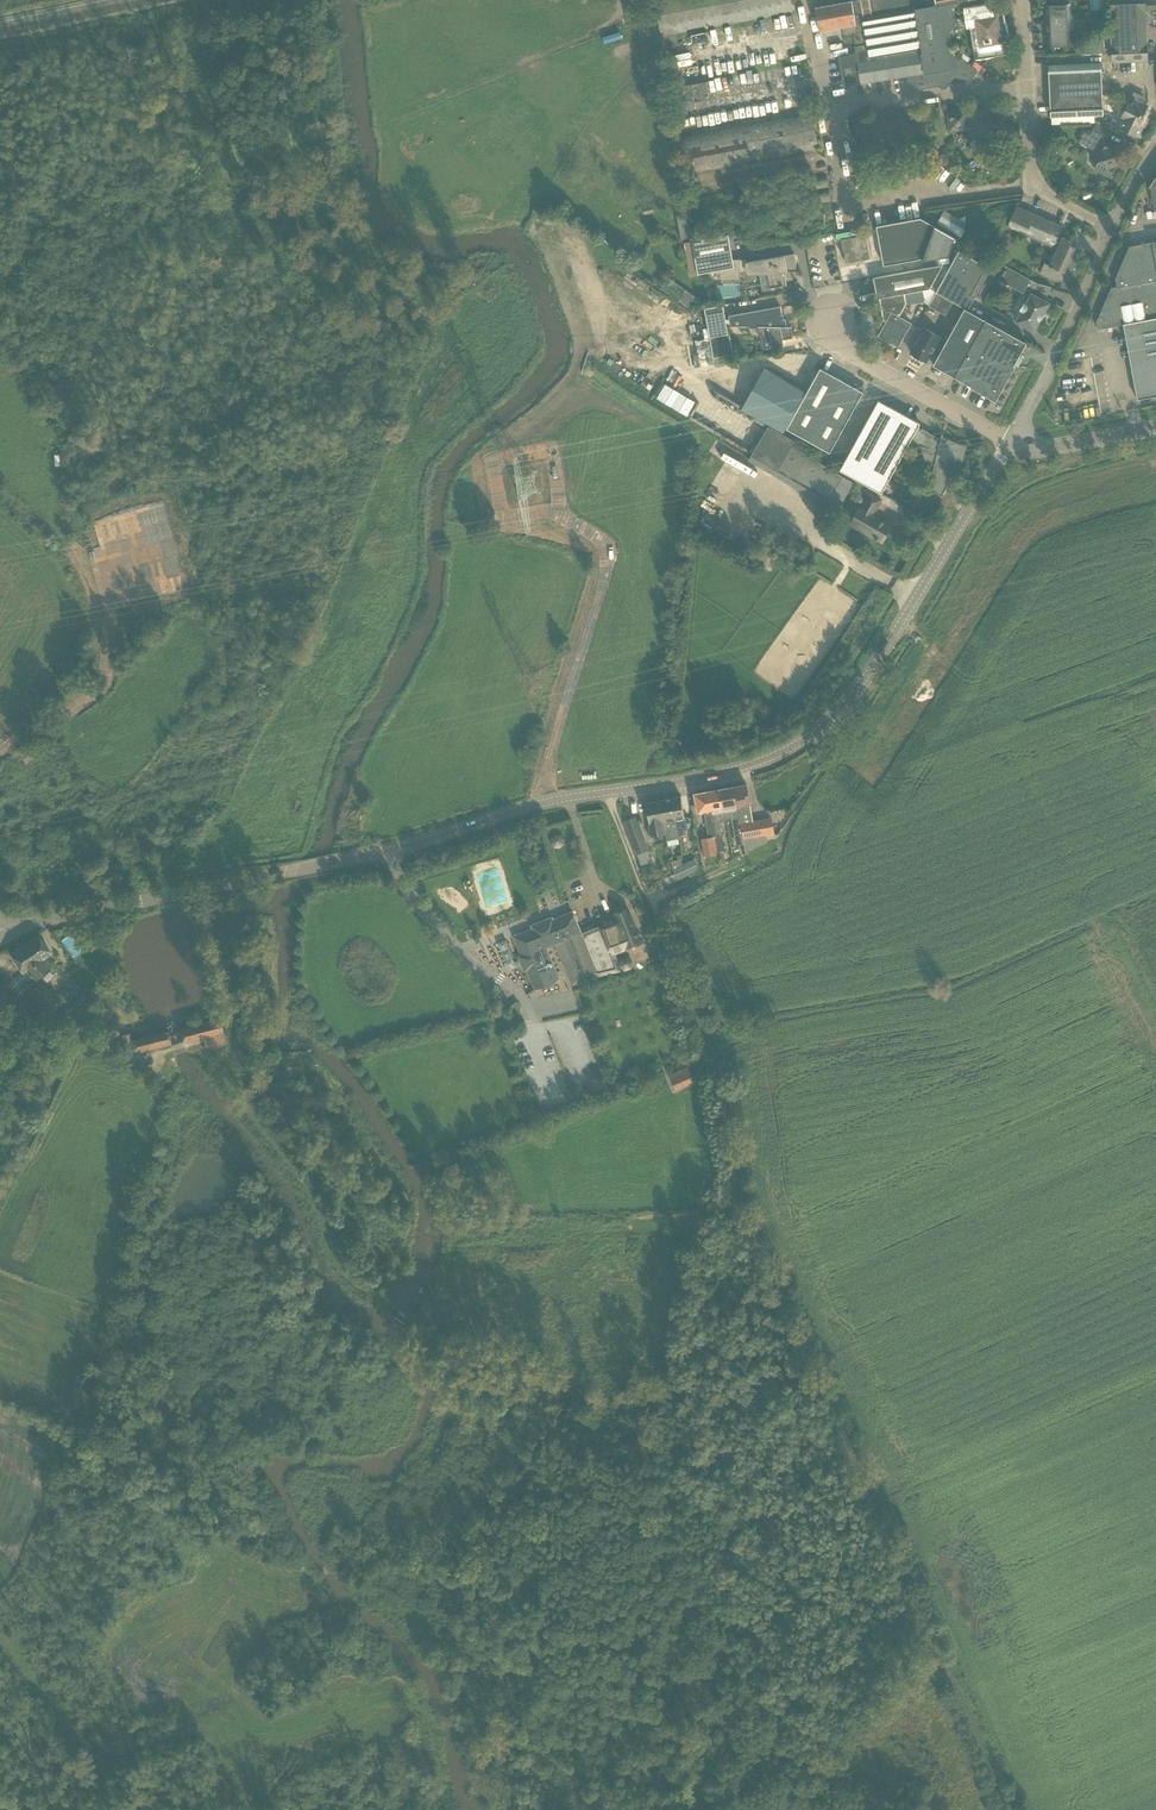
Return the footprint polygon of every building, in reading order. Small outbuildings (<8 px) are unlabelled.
[(794,13),(792,0),(654,0),(661,37),(794,13)] [(816,7),(820,31),(843,27),(846,43),(854,41),(856,53),(839,56),(844,86),(874,81),(870,57),(859,0),(854,0),(816,7)] [(870,57),(922,48),(916,9),(914,0),(859,0),(870,57)] [(916,9),(951,3),(952,3),(966,0),(914,0),(916,9)] [(1067,23),(1067,16),(1071,15),(1070,5),(1081,4),(1080,0),(1052,0),(1053,5),(1046,5),(1047,24),(1067,23)] [(1109,16),(1128,15),(1145,14),(1145,12),(1146,11),(1145,0),(1109,0),(1109,16)] [(922,48),(870,57),(874,81),(907,76),(936,71),(938,85),(951,83),(970,80),(975,71),(976,72),(976,71),(952,53),(948,33),(954,24),(951,3),(916,9),(922,48)] [(990,15),(988,6),(965,10),(968,26),(972,26),(977,56),(1007,51),(1001,14),(990,15)] [(1145,14),(1128,15),(1129,44),(1146,44),(1145,14)] [(1128,15),(1109,16),(1111,43),(1112,43),(1112,45),(1129,44),(1128,15)] [(1068,30),(1067,23),(1047,24),(1047,31),(1042,31),(1043,47),(1076,45),(1076,30),(1068,30)] [(693,42),(709,38),(707,31),(691,34),(693,42)] [(1088,53),(1104,52),(1104,37),(1103,36),(1098,36),(1098,42),(1088,43),(1088,53)] [(1112,62),(1148,61),(1148,44),(1112,45),(1112,62)] [(1051,117),(1103,115),(1101,62),(1048,64),(1051,117)] [(710,97),(707,80),(683,85),(686,101),(710,97)] [(1125,112),(1118,126),(1123,128),(1139,136),(1142,131),(1149,118),(1143,115),(1147,107),(1142,104),(1145,97),(1134,92),(1131,99),(1125,112)] [(687,176),(820,151),(812,108),(679,132),(687,176)] [(984,117),(983,108),(949,111),(950,130),(969,128),(968,124),(975,123),(977,146),(1005,143),(1002,116),(984,117)] [(859,164),(931,156),(927,112),(854,120),(859,164)] [(1096,123),(1093,128),(1094,129),(1104,134),(1107,129),(1096,123)] [(1041,131),(1041,145),(1052,145),(1052,134),(1058,134),(1058,126),(1041,126),(1041,131)] [(1104,134),(1094,129),(1093,128),(1090,134),(1085,131),(1079,142),(1095,151),(1091,157),(1098,161),(1094,168),(1111,177),(1119,160),(1113,157),(1116,150),(1101,141),(1104,134)] [(1012,217),(1007,227),(1027,235),(1028,232),(1054,243),(1054,244),(1058,235),(1062,226),(1016,206),(1012,217)] [(688,223),(676,215),(681,243),(692,241),(688,223)] [(941,216),(937,223),(961,237),(965,230),(941,216)] [(920,218),(876,226),(883,266),(924,258),(924,261),(948,256),(955,238),(935,227),(935,226),(920,218)] [(695,241),(693,241),(695,253),(698,273),(720,269),(719,262),(733,259),(728,235),(724,235),(695,241)] [(870,259),(866,235),(841,240),(844,255),(843,255),(843,258),(844,258),(845,263),(847,263),(847,264),(855,263),(854,262),(870,259)] [(1044,263),(1040,273),(1047,276),(1058,281),(1063,271),(1064,272),(1075,247),(1070,245),(1072,241),(1062,237),(1054,256),(1050,264),(1050,265),(1044,263)] [(1129,246),(1115,278),(1117,286),(1111,288),(1096,322),(1098,329),(1124,324),(1155,318),(1155,241),(1129,246)] [(936,292),(965,308),(968,310),(975,298),(987,275),(991,268),(987,265),(986,266),(959,251),(949,268),(936,292)] [(783,256),(746,262),(748,272),(748,273),(759,273),(772,272),(775,287),(775,288),(780,287),(783,287),(783,286),(787,286),(786,279),(794,278),(793,272),(794,272),(794,271),(794,269),(793,265),(796,264),(794,254),(783,256)] [(733,259),(719,262),(720,269),(722,280),(740,280),(740,272),(739,259),(733,259)] [(943,265),(872,278),(874,278),(877,298),(879,298),(904,293),(924,290),(919,299),(928,305),(936,292),(949,268),(943,265)] [(1005,266),(998,279),(1023,293),(1026,288),(1028,289),(1027,292),(1031,294),(1031,295),(1026,304),(1024,302),(1019,310),(1022,312),(1017,321),(1021,323),(1023,324),(1022,326),(1027,328),(1028,327),(1034,330),(1039,321),(1040,321),(1044,313),(1043,313),(1049,303),(1043,300),(1050,288),(1051,288),(1052,287),(1045,285),(1037,283),(1005,265),(1005,266)] [(686,290),(682,297),(690,303),(695,296),(686,290)] [(887,322),(879,336),(898,346),(910,324),(898,316),(899,314),(900,315),(906,304),(904,293),(879,298),(884,320),(887,322)] [(728,334),(723,305),(704,308),(714,358),(733,354),(729,334),(728,334)] [(781,320),(780,315),(782,315),(781,306),(729,316),(730,326),(749,326),(749,328),(756,328),(757,331),(759,335),(761,336),(763,349),(772,347),(784,345),(783,338),(791,337),(790,328),(792,328),(792,327),(787,327),(785,319),(781,320)] [(985,320),(968,310),(965,308),(934,363),(935,363),(933,365),(942,370),(954,377),(985,320)] [(1124,324),(1134,377),(1138,399),(1155,395),(1155,318),(1124,324)] [(985,320),(954,377),(971,386),(972,385),(976,387),(975,389),(989,396),(991,393),(995,391),(998,393),(999,393),(1027,343),(1006,332),(985,320)] [(924,328),(910,353),(914,355),(913,356),(922,361),(923,359),(926,361),(940,336),(924,328)] [(769,364),(746,406),(787,429),(810,386),(769,364)] [(808,440),(842,380),(820,368),(810,386),(787,429),(808,440)] [(695,417),(710,382),(691,374),(685,387),(689,388),(680,411),(695,417)] [(852,386),(842,380),(808,440),(830,452),(857,403),(859,404),(860,404),(866,394),(863,392),(865,389),(854,383),(853,384),(854,384),(852,386)] [(840,470),(882,493),(909,444),(917,429),(920,424),(879,400),(849,453),(840,470)] [(829,500),(843,476),(791,445),(793,441),(766,426),(750,454),(829,500)] [(921,430),(917,429),(909,444),(929,449),(929,450),(929,451),(929,453),(929,454),(930,455),(930,456),(931,457),(932,458),(933,459),(934,459),(935,460),(928,489),(942,497),(959,465),(961,466),(966,446),(957,444),(948,439),(946,442),(941,440),(941,439),(922,429),(921,430)] [(861,510),(859,509),(851,523),(875,536),(875,538),(877,539),(878,538),(883,541),(891,526),(871,516),(880,500),(870,495),(861,510)] [(764,532),(758,542),(781,556),(787,546),(764,532)] [(750,540),(743,551),(748,554),(755,542),(750,540)] [(44,749),(39,742),(27,751),(32,758),(44,749)] [(746,784),(733,787),(742,834),(744,844),(746,852),(768,842),(767,836),(764,820),(753,822),(753,819),(748,796),(746,784)] [(730,787),(720,789),(724,808),(726,817),(731,816),(733,827),(735,836),(742,834),(733,787),(730,787)] [(720,789),(708,791),(715,830),(716,837),(723,835),(720,818),(726,817),(724,808),(720,789)] [(715,830),(708,791),(694,794),(696,805),(698,813),(704,812),(708,837),(701,838),(705,856),(717,854),(717,852),(719,852),(716,837),(715,830)] [(83,801),(80,796),(72,801),(75,806),(83,801)] [(676,819),(679,836),(685,835),(684,829),(687,829),(686,823),(690,823),(688,817),(685,817),(683,808),(681,796),(670,798),(674,820),(676,819)] [(674,820),(670,798),(660,800),(664,821),(665,829),(666,833),(667,841),(679,839),(679,836),(676,819),(674,820)] [(652,836),(661,834),(666,833),(665,829),(664,821),(660,800),(646,803),(648,814),(652,836)] [(648,850),(636,816),(625,821),(637,854),(647,850),(648,850)] [(682,865),(673,869),(678,879),(699,869),(694,859),(691,860),(691,861),(687,862),(686,863),(682,865)] [(673,869),(682,865),(682,860),(671,861),(673,869)] [(523,914),(526,908),(520,904),(517,910),(523,914)] [(557,977),(557,976),(545,945),(554,942),(572,985),(597,976),(598,976),(580,929),(573,910),(553,919),(552,916),(530,925),(531,928),(513,936),(521,955),(518,956),(524,972),(527,970),(534,989),(551,984),(557,977)] [(638,940),(636,931),(632,921),(627,910),(600,921),(580,929),(598,976),(621,971),(617,961),(619,960),(616,951),(638,940)] [(38,934),(33,937),(10,953),(23,973),(26,971),(36,981),(51,966),(44,958),(52,953),(38,934)] [(514,957),(505,960),(511,979),(521,976),(514,957)] [(621,959),(620,966),(625,970),(631,967),(632,961),(627,957),(621,959)] [(63,1014),(69,1020),(72,1018),(72,1019),(89,1001),(81,994),(65,1011),(63,1014)] [(204,1037),(205,1043),(205,1047),(225,1042),(220,1018),(180,1029),(183,1042),(204,1037)] [(168,1030),(155,1033),(132,1039),(135,1052),(171,1043),(168,1030)] [(122,1035),(125,1050),(134,1048),(130,1033),(122,1035)] [(695,1082),(689,1068),(672,1075),(677,1089),(695,1082)]
